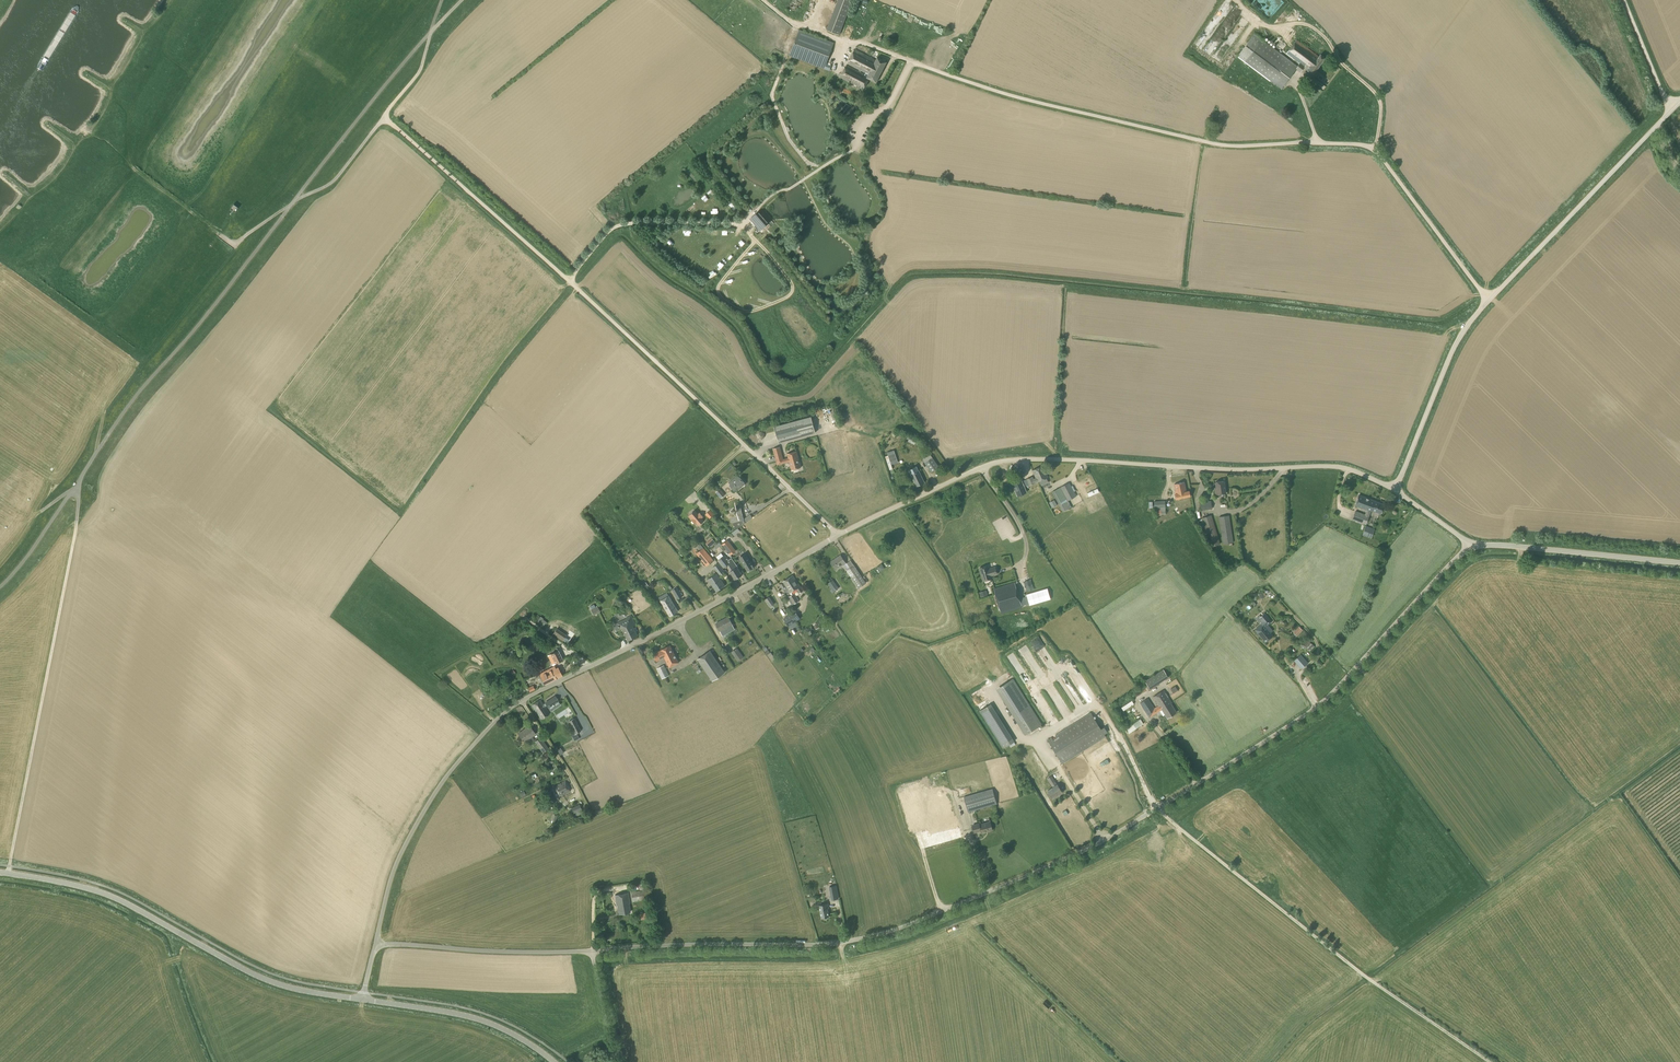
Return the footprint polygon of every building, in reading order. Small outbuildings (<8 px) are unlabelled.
[(817,8),(824,10),(827,2),(820,0),(816,0),(812,13),(808,12),(807,17),(814,19),(817,8)] [(829,28),(841,32),(851,0),(837,0),(829,28)] [(1283,16),(1287,21),(1295,12),(1290,8),(1283,16)] [(1210,26),(1215,31),(1226,20),(1221,15),(1210,26)] [(1222,39),(1241,20),(1236,15),(1215,36),(1221,43),(1224,40),(1222,39)] [(829,71),(832,65),(826,63),(834,43),(799,30),(789,55),(829,71)] [(1288,30),(1284,34),(1292,42),(1296,38),(1288,30)] [(1298,61),(1295,64),(1254,33),(1237,56),(1245,62),(1281,88),(1296,68),(1300,72),(1304,67),(1313,74),(1325,58),(1320,54),(1318,56),(1296,40),(1287,53),(1298,61)] [(869,78),(876,82),(886,62),(877,57),(876,60),(855,49),(847,64),(859,70),(859,71),(847,65),(840,77),(863,89),(869,78)] [(763,234),(767,230),(764,227),(769,223),(758,211),(749,219),(760,231),(763,234)] [(779,442),(815,432),(811,416),(774,426),(779,442)] [(914,445),(917,440),(908,436),(906,440),(914,445)] [(783,459),(780,446),(773,448),(777,465),(789,461),(791,469),(801,467),(796,451),(787,453),(788,458),(783,459)] [(931,472),(939,467),(930,454),(922,460),(931,472)] [(1018,476),(1025,473),(1022,466),(1015,469),(1018,476)] [(1036,478),(1037,481),(1048,477),(1043,466),(1033,470),(1036,478)] [(916,486),(924,482),(919,470),(911,474),(916,486)] [(1025,484),(1021,475),(1018,476),(1006,481),(1010,490),(1025,484)] [(1037,481),(1036,478),(1034,479),(1033,476),(1026,479),(1028,481),(1030,485),(1037,481)] [(739,477),(730,485),(734,490),(739,486),(740,487),(744,483),(739,477)] [(1215,494),(1226,493),(1224,481),(1215,482),(1216,488),(1215,488),(1215,494)] [(1186,491),(1184,482),(1174,484),(1176,493),(1175,494),(1176,499),(1190,496),(1189,490),(1186,491)] [(1068,501),(1076,496),(1069,483),(1052,492),(1063,512),(1069,508),(1065,500),(1067,499),(1068,501)] [(721,498),(725,494),(720,489),(716,493),(721,498)] [(1345,492),(1340,494),(1344,504),(1349,502),(1345,492)] [(1370,499),(1367,510),(1365,515),(1355,511),(1352,519),(1366,524),(1371,510),(1381,513),(1384,504),(1370,499)] [(1054,500),(1049,502),(1052,508),(1057,505),(1054,500)] [(1201,511),(1212,509),(1211,501),(1200,502),(1201,511)] [(732,508),(726,508),(727,512),(732,511),(732,512),(733,512),(734,513),(735,513),(736,516),(731,518),(732,523),(743,519),(744,519),(741,511),(741,508),(738,508),(737,508),(737,507),(736,507),(736,506),(735,506),(734,506),(733,507),(732,507),(732,508)] [(698,514),(695,510),(693,512),(692,512),(692,513),(690,515),(693,519),(692,520),(695,523),(696,522),(699,525),(704,521),(701,518),(703,517),(700,513),(698,514)] [(1210,547),(1220,544),(1211,515),(1201,518),(1210,547)] [(1223,544),(1233,543),(1229,515),(1219,517),(1223,544)] [(743,519),(732,523),(736,529),(745,522),(744,519),(743,519)] [(1365,536),(1367,531),(1370,532),(1372,528),(1366,526),(1362,535),(1365,536)] [(728,540),(722,544),(728,552),(734,548),(728,540)] [(707,566),(714,561),(703,548),(696,554),(707,566)] [(745,553),(739,557),(743,563),(748,571),(754,567),(749,560),(745,553)] [(728,560),(725,555),(718,560),(723,568),(728,565),(732,570),(730,572),(735,579),(742,575),(737,567),(738,567),(732,558),(728,560)] [(841,566),(846,563),(840,555),(831,562),(836,569),(841,566)] [(721,576),(725,572),(719,563),(714,567),(721,576)] [(853,580),(860,575),(854,565),(846,570),(853,580)] [(989,568),(988,565),(979,568),(983,581),(992,578),(991,576),(997,574),(995,567),(989,568)] [(717,592),(725,586),(717,574),(708,580),(717,592)] [(793,582),(797,589),(799,593),(803,591),(793,575),(783,582),(780,585),(782,589),(785,586),(793,582)] [(1031,579),(1022,581),(1024,591),(1032,590),(1031,579)] [(790,594),(797,589),(793,582),(785,586),(790,594)] [(1000,612),(1021,605),(1015,582),(993,588),(1000,612)] [(678,599),(682,597),(677,588),(672,590),(675,596),(674,596),(676,599),(677,599),(678,599)] [(794,604),(799,601),(794,594),(789,597),(794,604)] [(669,616),(678,611),(669,596),(660,600),(669,616)] [(595,607),(594,605),(590,607),(591,609),(591,610),(593,613),(599,610),(597,606),(595,607)] [(783,619),(788,627),(800,619),(795,611),(783,619)] [(1261,625),(1255,629),(1265,642),(1273,635),(1271,633),(1272,631),(1268,626),(1267,625),(1270,623),(1272,622),(1264,613),(1260,616),(1259,617),(1261,620),(1262,624),(1261,625)] [(720,631),(732,624),(729,617),(716,623),(720,631)] [(618,623),(614,625),(617,631),(622,629),(627,640),(638,635),(633,626),(636,625),(632,618),(624,621),(624,620),(617,623),(618,623)] [(1297,636),(1303,629),(1299,626),(1293,632),(1297,636)] [(563,640),(566,636),(556,629),(553,634),(563,640)] [(1026,656),(1032,652),(1028,644),(1022,648),(1026,656)] [(661,650),(664,657),(669,667),(679,662),(670,645),(661,650)] [(1055,647),(1061,659),(1065,656),(1059,645),(1055,647)] [(738,661),(743,657),(737,648),(731,652),(738,661)] [(555,663),(562,659),(558,650),(551,654),(555,663)] [(657,661),(664,657),(661,650),(653,654),(657,661)] [(712,681),(725,672),(710,651),(698,659),(712,681)] [(1011,657),(1020,673),(1024,671),(1016,654),(1011,657)] [(1300,654),(1294,660),(1301,669),(1308,663),(1300,654)] [(1070,658),(1065,662),(1068,667),(1073,663),(1070,658)] [(669,675),(664,665),(656,669),(655,667),(652,668),(656,677),(663,674),(665,677),(669,675)] [(556,668),(554,666),(548,669),(549,672),(540,676),(539,677),(542,685),(544,684),(562,675),(558,667),(556,668)] [(1150,689),(1168,677),(1163,669),(1145,681),(1150,689)] [(1025,734),(1041,724),(1013,679),(997,689),(1025,734)] [(1177,712),(1171,703),(1172,703),(1164,690),(1153,697),(1159,706),(1154,709),(1148,698),(1140,703),(1149,717),(1161,709),(1167,718),(1177,712)] [(541,719),(550,714),(545,706),(547,705),(548,708),(559,701),(555,696),(545,703),(543,704),(540,700),(532,705),(541,719)] [(1003,748),(1014,741),(991,704),(980,710),(1003,748)] [(568,708),(557,716),(560,720),(571,713),(568,708)] [(1062,763),(1106,736),(1091,713),(1048,740),(1062,763)] [(575,734),(581,731),(574,718),(568,721),(575,734)] [(1129,734),(1143,724),(1140,719),(1126,729),(1129,734)] [(524,742),(535,733),(529,725),(518,734),(524,742)] [(543,753),(548,748),(540,737),(534,741),(543,753)] [(1057,785),(1052,776),(1048,778),(1053,787),(1048,791),(1052,798),(1054,797),(1054,798),(1055,798),(1057,797),(1057,796),(1058,795),(1059,796),(1061,794),(1061,793),(1062,792),(1057,785)] [(560,796),(570,790),(565,780),(554,786),(560,796)] [(926,822),(923,809),(917,788),(899,793),(909,829),(931,823),(932,827),(920,831),(925,848),(962,838),(957,820),(936,826),(934,821),(956,815),(950,795),(925,802),(931,821),(926,822)] [(969,812),(997,804),(993,789),(964,797),(969,812)] [(993,830),(990,822),(980,824),(980,823),(972,825),(974,833),(981,831),(981,833),(993,830)] [(836,885),(829,887),(830,893),(837,892),(836,885)] [(632,902),(651,899),(649,889),(631,892),(632,902)] [(630,912),(629,903),(627,893),(615,895),(616,905),(617,905),(619,914),(630,912)] [(822,918),(829,917),(828,909),(829,908),(828,904),(819,905),(822,918)]
